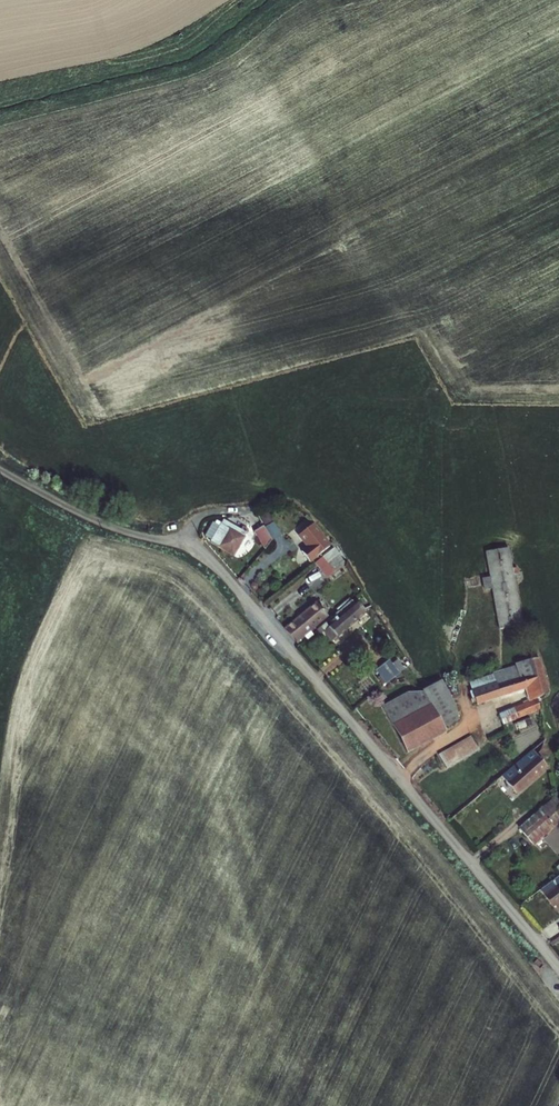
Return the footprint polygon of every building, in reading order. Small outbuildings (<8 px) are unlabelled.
[(283,497),(274,507),(289,522),(299,513),(283,497)] [(270,509),(261,514),(267,524),(275,519),(270,509)] [(305,543),(299,548),(307,558),(327,543),(308,520),(295,533),(305,543)] [(203,540),(231,555),(240,538),(242,539),(244,537),(239,534),(240,531),(223,522),(221,526),(213,522),(203,540)] [(259,526),(251,532),(262,551),(270,545),(259,526)] [(510,547),(486,551),(490,576),(483,577),(485,589),(493,587),(499,627),(522,624),(510,547)] [(323,549),(309,561),(321,575),(335,564),(323,549)] [(342,600),(311,627),(315,632),(319,628),(326,636),(355,611),(347,602),(345,604),(342,600)] [(311,602),(281,629),(291,641),(322,614),(311,602)] [(512,666),(465,682),(471,702),(528,683),(532,695),(515,703),(515,705),(493,714),(496,723),(535,709),(537,696),(544,689),(534,656),(511,663),(512,666)] [(384,659),(372,670),(383,682),(398,669),(396,667),(393,669),(384,659)] [(407,689),(382,700),(399,745),(437,730),(436,727),(453,720),(438,685),(424,690),(407,689)] [(463,735),(429,750),(435,764),(470,749),(463,735)] [(545,764),(541,742),(498,778),(511,793),(545,764)] [(552,794),(512,828),(521,838),(555,809),(552,794)] [(535,892),(553,916),(558,911),(558,872),(535,892)] [(547,945),(550,948),(558,942),(558,937),(547,945)]
